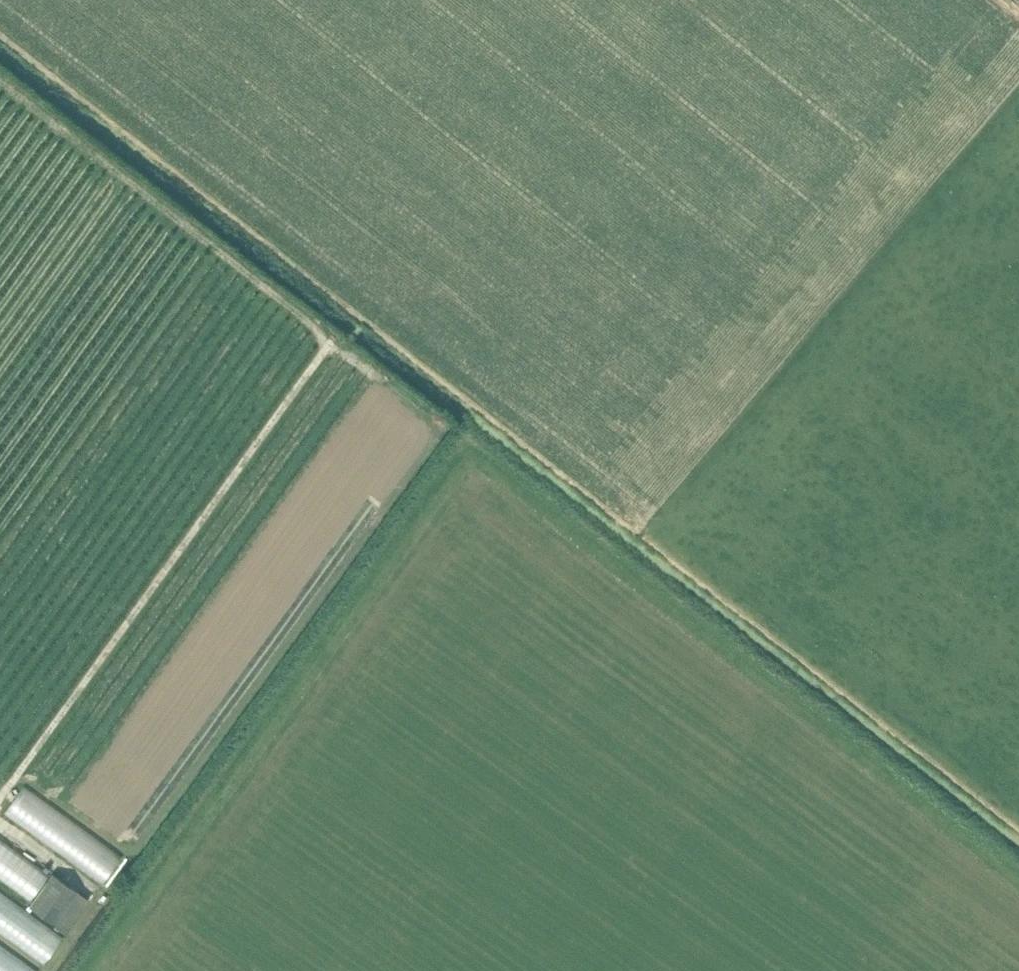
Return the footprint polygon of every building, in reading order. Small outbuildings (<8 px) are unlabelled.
[(139,833),(33,772),(17,799),(123,860),(139,833)] [(0,821),(0,843),(46,879),(63,858),(6,813),(0,821)] [(54,927),(79,894),(53,874),(28,907),(54,927)]
